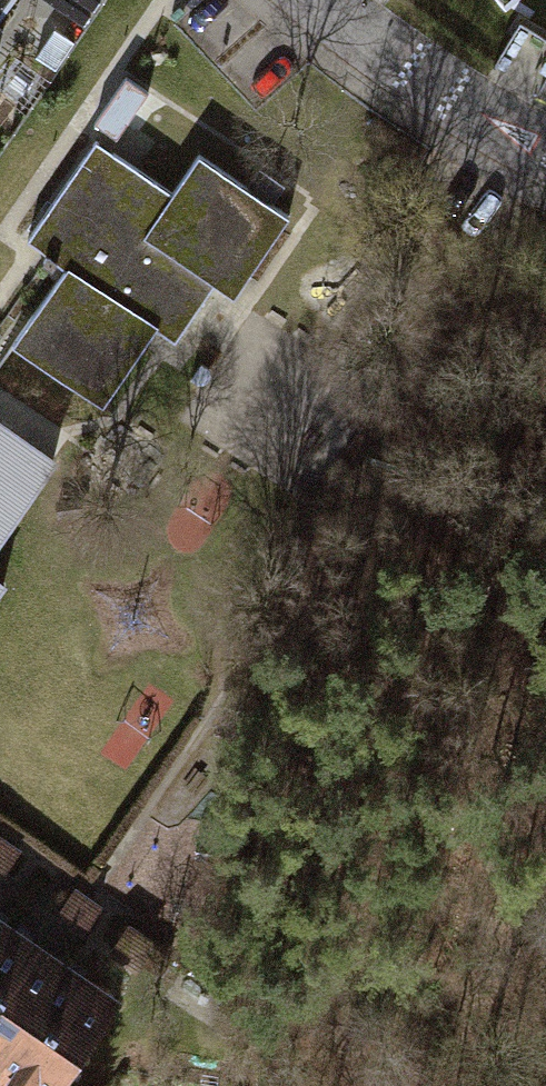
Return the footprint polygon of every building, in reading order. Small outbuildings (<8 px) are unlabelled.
[(13,0),(0,0),(0,17),(13,0)] [(94,26),(109,0),(48,0),(94,26)] [(11,50),(0,41),(0,65),(11,50)] [(288,216),(199,155),(172,192),(95,140),(27,240),(47,254),(43,259),(52,265),(56,259),(66,266),(13,343),(103,404),(156,328),(175,341),(214,283),(234,296),(288,216)] [(0,426),(0,535),(52,462),(0,426)] [(0,843),(0,888),(20,857),(0,843)] [(102,916),(74,898),(53,930),(81,948),(102,916)] [(0,927),(0,957),(13,936),(0,927)] [(0,957),(0,1077),(69,972),(13,936),(0,957)] [(69,972),(0,1077),(0,1085),(70,1085),(122,1007),(69,972)]
